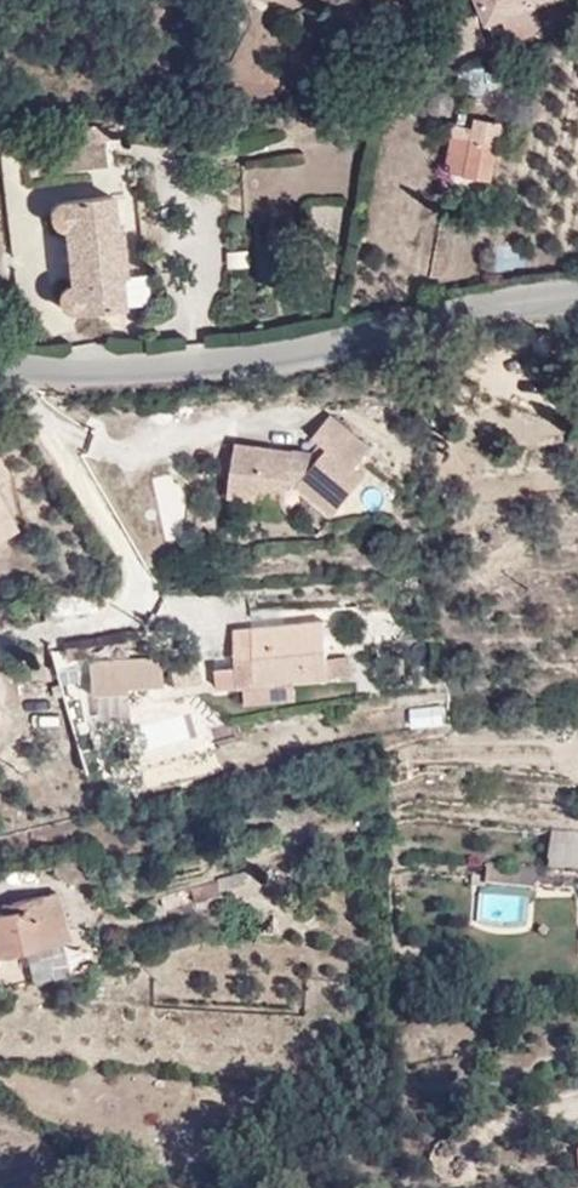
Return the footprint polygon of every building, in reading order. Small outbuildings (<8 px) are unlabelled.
[(484,38),(577,7),(577,0),(479,0),(484,38)] [(474,120),(473,131),(451,128),(443,176),(493,184),(503,124),(474,120)] [(117,137),(115,126),(70,131),(70,150),(53,152),(54,169),(108,163),(107,138),(117,137)] [(111,194),(60,198),(54,200),(50,203),(47,208),(47,214),(48,219),(51,224),(57,227),(62,227),(67,280),(61,282),(57,285),(54,291),(53,296),(55,301),(59,306),(64,308),(70,309),(120,305),(118,274),(122,274),(117,224),(114,224),(111,194)] [(227,253),(228,271),(250,269),(248,251),(227,253)] [(347,517),(386,474),(357,414),(296,414),(221,448),(222,493),(313,505),(347,517)] [(39,541),(0,443),(0,565),(39,541)] [(354,620),(224,630),(232,698),(351,691),(354,620)] [(157,655),(86,662),(89,699),(161,692),(157,655)] [(139,721),(142,759),(189,755),(186,717),(139,721)] [(555,835),(548,870),(577,871),(577,837),(555,835)] [(536,872),(487,866),(485,885),(533,891),(536,872)] [(58,878),(0,905),(0,966),(71,936),(58,878)]
